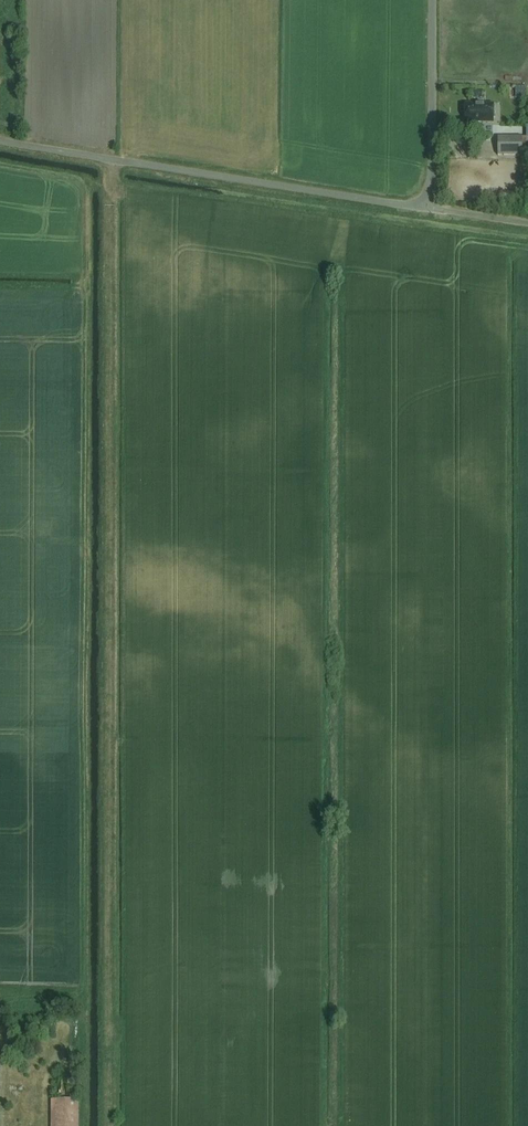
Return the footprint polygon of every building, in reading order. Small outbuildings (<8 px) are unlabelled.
[(515,99),(527,99),(527,87),(516,87),(515,99)] [(494,123),(495,106),(467,105),(467,123),(494,123)] [(498,156),(527,157),(527,139),(499,138),(498,156)] [(53,1100),(53,1125),(80,1125),(80,1100),(53,1100)]
